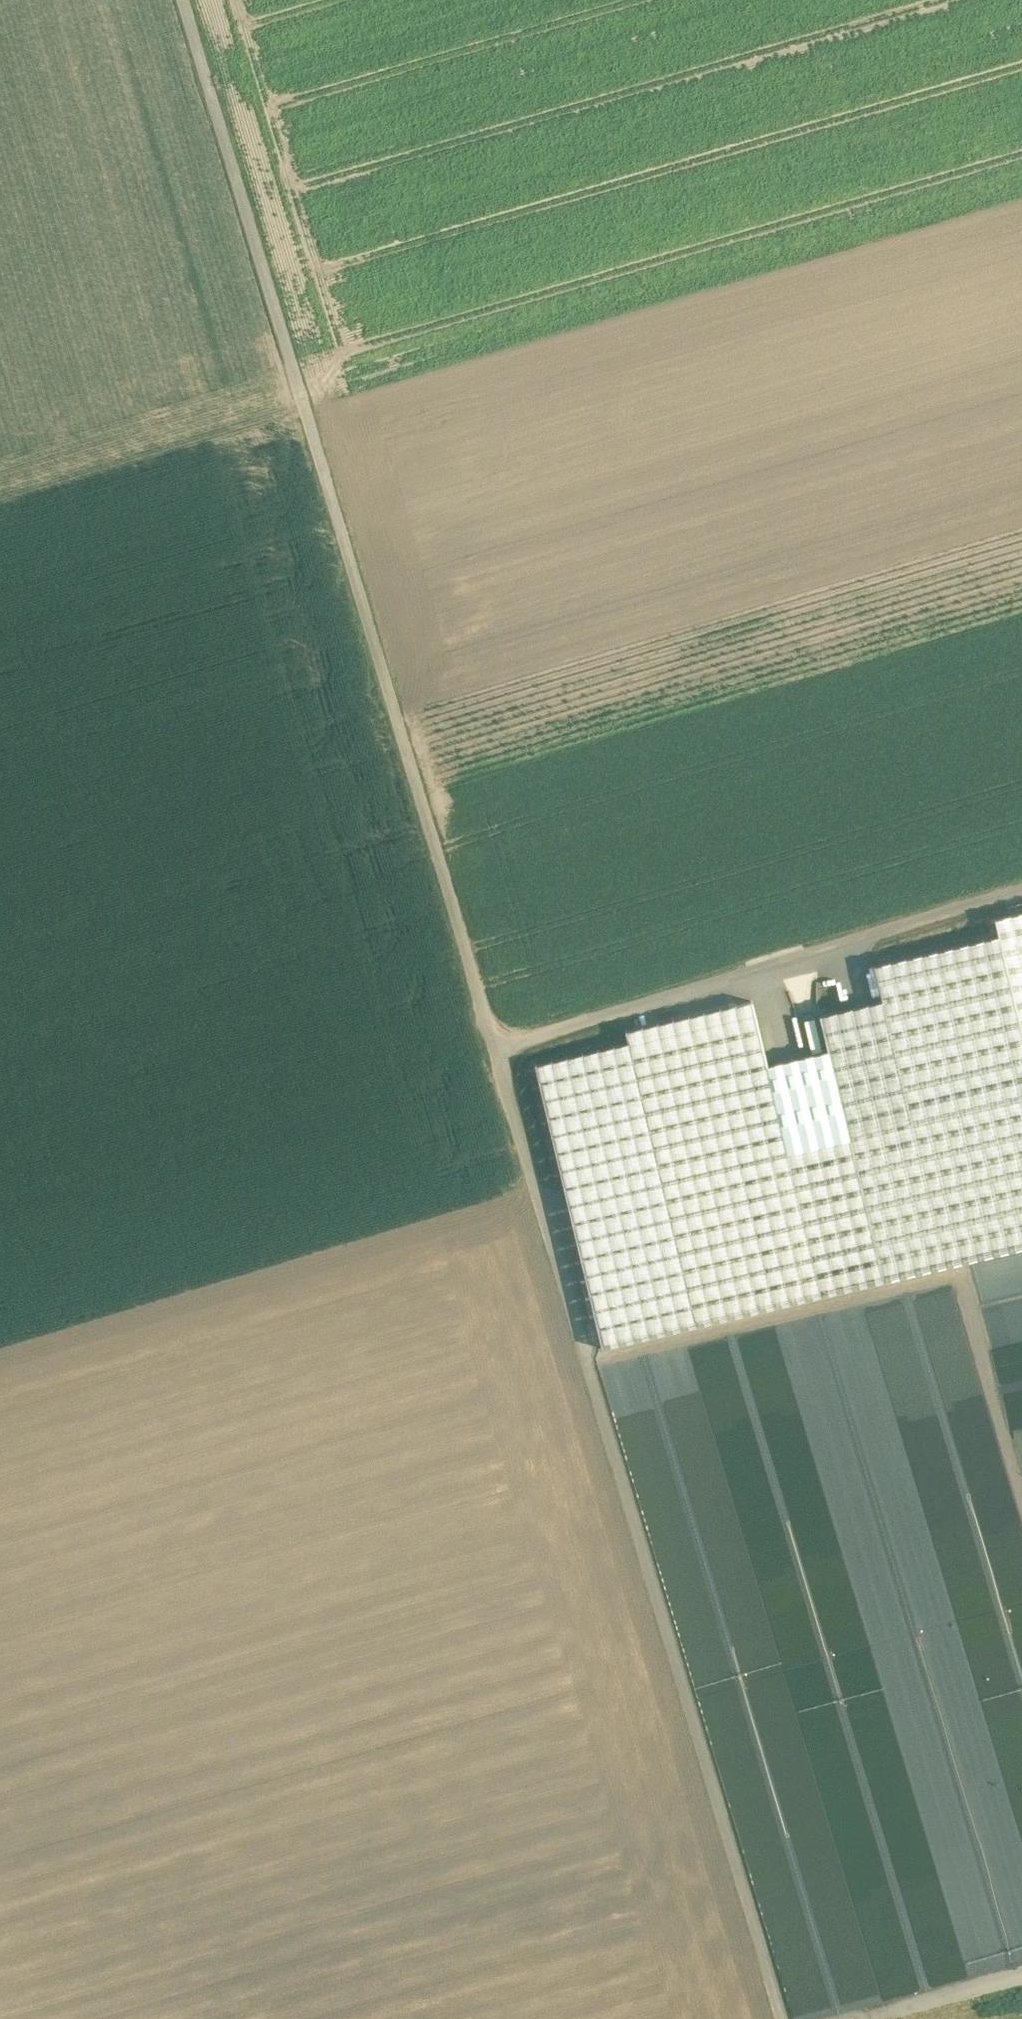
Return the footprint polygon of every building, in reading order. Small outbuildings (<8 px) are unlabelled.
[(1008,915),(1021,975),(1021,912),(1008,915)] [(1003,933),(874,963),(883,1002),(821,1017),(829,1050),(883,1279),(910,1273),(883,1160),(1021,1127),(1021,1011),(1003,933)] [(752,1001),(625,1031),(628,1042),(534,1065),(601,1347),(883,1279),(829,1050),(767,1065),(752,1001)] [(883,1160),(910,1273),(1021,1245),(1021,1127),(883,1160)]
